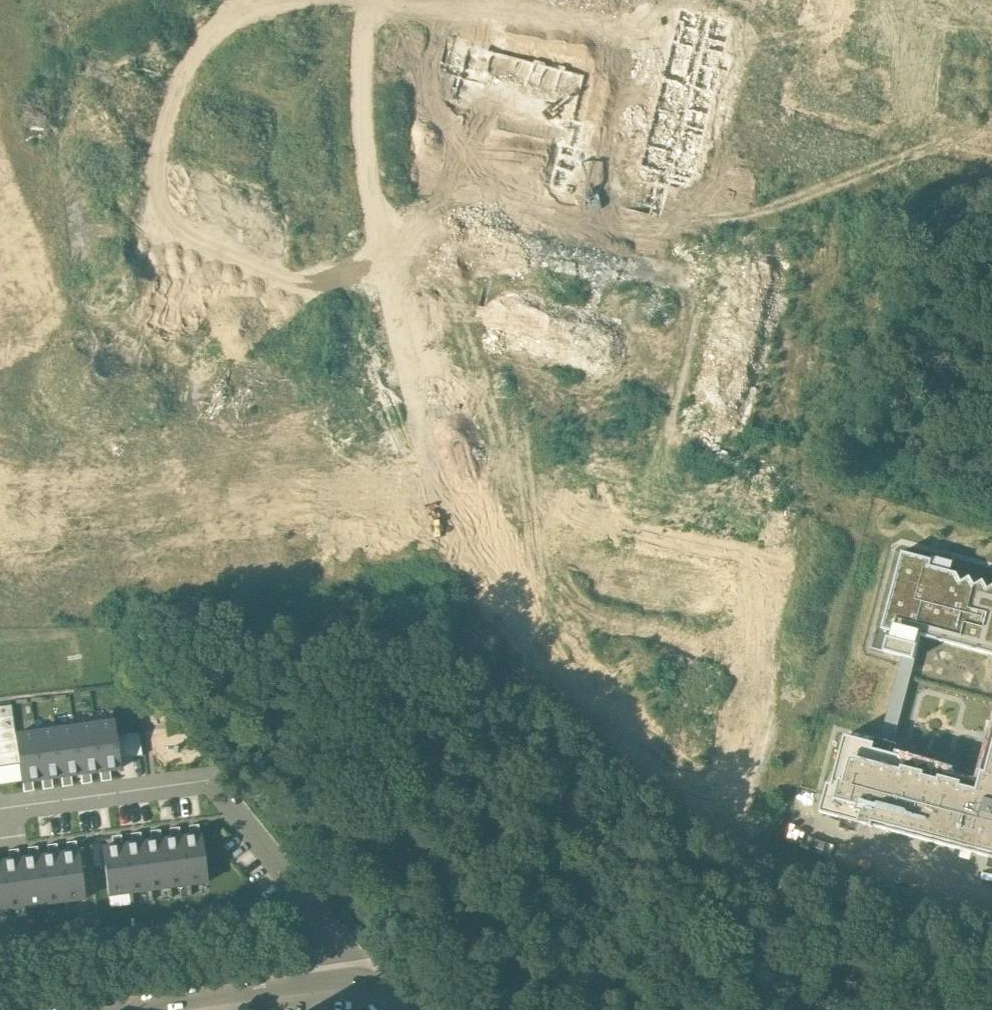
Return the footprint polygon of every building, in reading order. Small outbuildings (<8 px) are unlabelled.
[(954,572),(957,562),(898,547),(878,623),(871,621),(865,644),(903,654),(881,738),(877,736),(876,739),(875,743),(844,735),(832,782),(827,781),(819,809),(991,855),(991,737),(980,781),(943,772),(945,766),(898,754),(901,743),(898,742),(926,636),(991,653),(991,582),(954,572)] [(13,716),(12,706),(0,707),(0,718),(13,716)] [(15,728),(13,716),(0,718),(0,730),(15,728)] [(113,722),(94,725),(100,772),(108,771),(120,769),(118,757),(115,737),(113,722)] [(75,728),(81,774),(90,773),(100,772),(94,725),(75,728)] [(16,740),(16,735),(15,728),(0,730),(0,742),(16,740)] [(75,728),(55,730),(62,777),(70,776),(81,774),(75,728)] [(36,733),(42,780),(51,779),(62,777),(55,730),(36,733)] [(42,780),(36,733),(16,735),(16,740),(18,752),(19,763),(22,782),(31,781),(42,780)] [(140,734),(128,735),(130,756),(136,755),(143,754),(140,734)] [(130,756),(128,735),(115,737),(118,757),(125,756),(130,756)] [(18,752),(16,740),(0,742),(0,754),(18,752)] [(18,752),(0,754),(0,766),(19,763),(18,752)] [(193,837),(181,838),(187,884),(207,882),(201,835),(193,837)] [(162,841),(168,887),(187,884),(181,838),(173,839),(162,841)] [(153,842),(143,843),(149,889),(168,887),(162,841),(153,842)] [(123,846),(129,892),(149,889),(143,843),(133,844),(123,846)] [(129,892),(123,846),(115,847),(103,848),(109,894),(129,892)] [(59,854),(65,902),(85,899),(79,851),(70,852),(59,854)] [(51,855),(39,856),(46,904),(65,902),(59,854),(51,855)] [(20,859),(26,907),(46,904),(39,856),(30,857),(20,859)] [(11,860),(0,861),(7,909),(26,907),(20,859),(11,860)]
